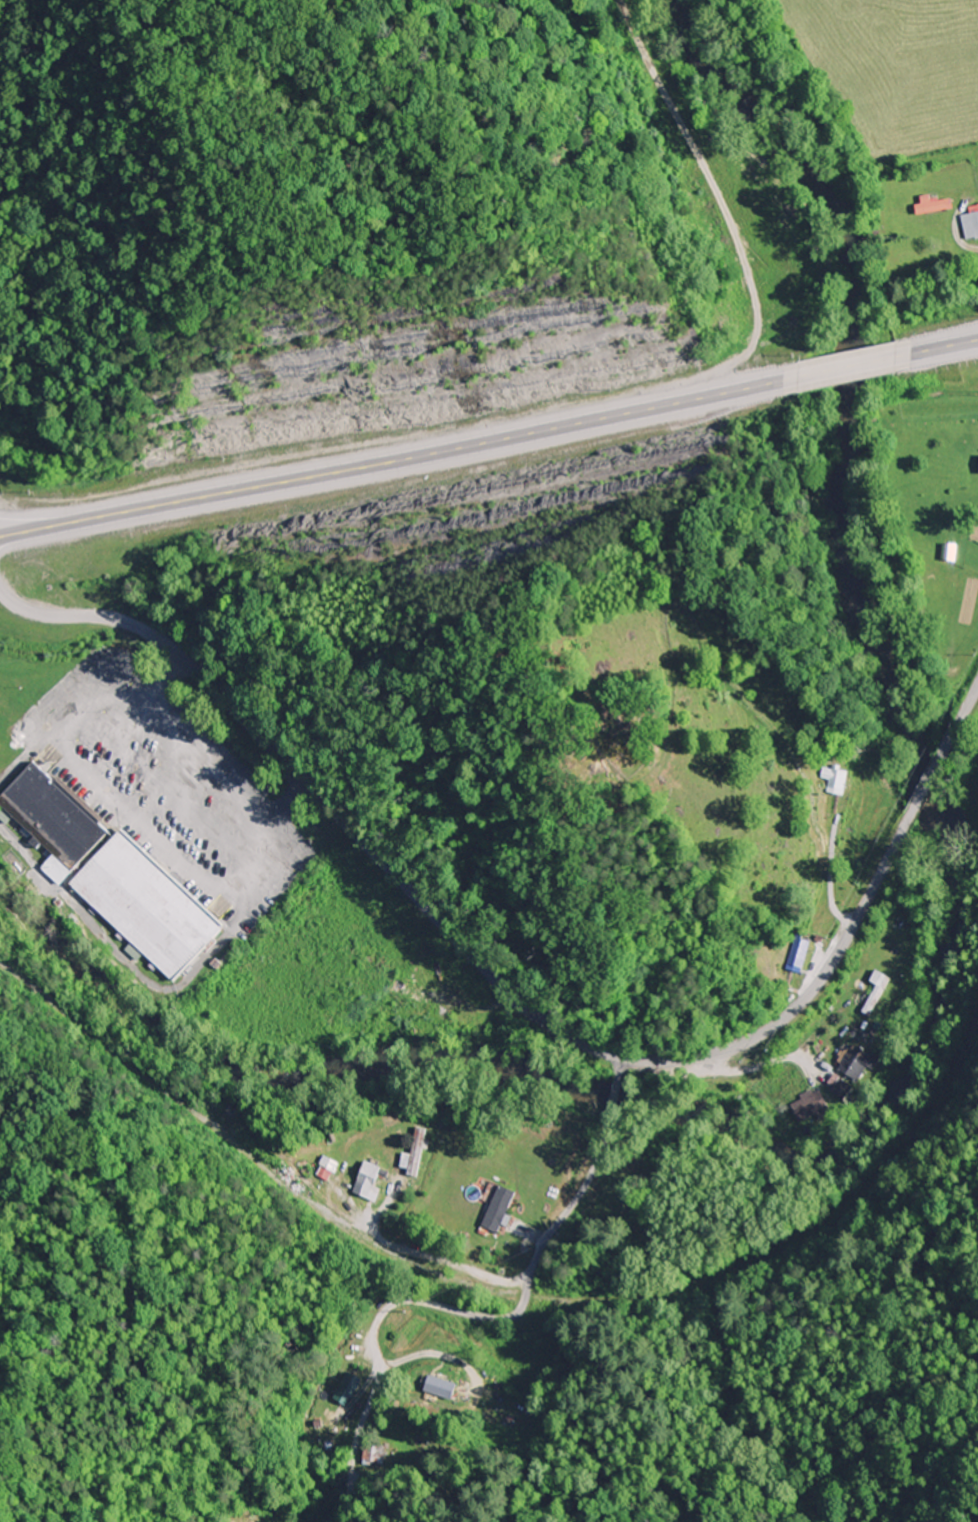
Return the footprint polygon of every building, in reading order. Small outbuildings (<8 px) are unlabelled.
[(922,194),(922,202),(916,203),(917,212),(954,209),(953,197),(930,198),(930,193),(922,194)] [(971,211),(961,213),(966,240),(977,237),(977,204),(970,206),(971,211)] [(941,541),(941,558),(955,559),(955,541),(941,541)] [(121,829),(118,832),(35,758),(0,798),(0,801),(4,804),(0,808),(0,816),(8,823),(14,816),(24,825),(22,828),(52,855),(43,866),(62,884),(66,879),(134,940),(130,945),(135,949),(133,952),(139,958),(144,952),(176,981),(227,923),(121,829)] [(829,779),(827,790),(844,794),(849,771),(822,764),(818,777),(829,779)] [(810,937),(794,933),(785,966),(801,970),(810,937)] [(856,1007),(868,1014),(891,976),(876,967),(868,981),(871,982),(856,1007)] [(872,1059),(858,1042),(835,1060),(850,1078),(872,1059)] [(843,1088),(837,1080),(830,1086),(836,1093),(843,1088)] [(798,1120),(823,1108),(814,1090),(789,1102),(798,1120)] [(427,1127),(418,1125),(407,1172),(416,1174),(427,1127)] [(351,1189),(369,1197),(383,1166),(366,1158),(351,1189)] [(518,1190),(500,1182),(481,1224),(499,1232),(518,1190)] [(330,1395),(345,1405),(361,1378),(347,1369),(330,1395)] [(459,1381),(430,1373),(424,1394),(453,1402),(459,1381)]
